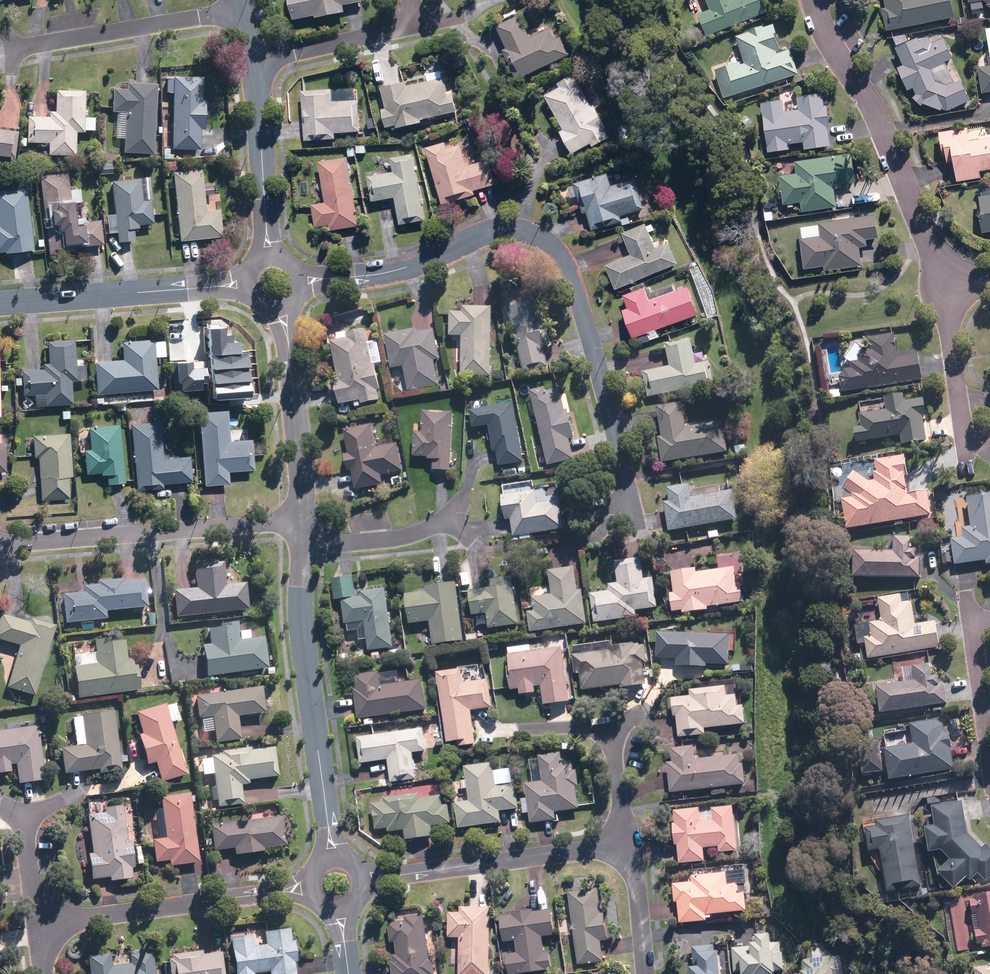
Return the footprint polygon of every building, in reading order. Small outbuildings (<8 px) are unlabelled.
[(293,14),(294,19),(315,15),(316,17),(345,12),(344,4),(362,1),(362,0),(290,0),(293,14)] [(707,36),(768,9),(764,0),(707,0),(711,9),(697,15),(707,36)] [(886,31),(954,18),(950,0),(884,0),(885,8),(882,9),(886,31)] [(522,14),(497,25),(507,47),(501,50),(515,80),(570,56),(555,24),(531,35),(522,14)] [(714,68),(724,98),(800,73),(791,48),(783,51),(774,23),(764,26),(763,24),(748,29),(749,32),(736,36),(743,59),(714,68)] [(921,105),(923,103),(944,111),(971,100),(944,37),(922,46),(918,37),(909,41),(905,29),(892,35),(897,46),(895,47),(902,65),(897,67),(907,91),(914,88),(916,93),(912,98),(921,105)] [(982,93),(989,91),(989,55),(987,56),(989,65),(977,67),(982,93)] [(423,121),(423,119),(460,109),(451,75),(442,77),(441,70),(427,74),(428,80),(408,85),(407,80),(381,87),(387,107),(381,109),(386,128),(396,125),(397,128),(423,121)] [(559,88),(545,96),(562,129),(559,131),(571,154),(592,143),(593,146),(609,138),(605,130),(608,129),(595,103),(590,105),(574,73),(556,83),(559,88)] [(203,78),(173,77),(165,77),(165,93),(169,93),(169,105),(172,106),(170,149),(200,150),(201,135),(214,135),(214,128),(205,128),(206,103),(202,103),(203,78)] [(156,86),(128,85),(128,89),(113,88),(112,113),(123,113),(122,152),(153,153),(156,86)] [(300,88),(301,139),(337,138),(337,133),(358,133),(357,87),(300,88)] [(75,155),(75,132),(83,132),(83,129),(93,130),(94,118),(83,117),(84,91),(56,90),(55,113),(46,112),(46,119),(26,118),(26,137),(17,137),(17,145),(26,146),(26,142),(43,143),(43,145),(48,145),(48,154),(75,155)] [(784,111),(782,99),(761,102),(768,153),(789,150),(788,143),(803,141),(804,148),(831,144),(829,128),(831,128),(828,104),(824,105),(823,93),(797,97),(798,109),(784,111)] [(956,182),(981,177),(980,171),(989,169),(989,135),(988,136),(985,123),(938,132),(942,156),(946,155),(947,163),(952,162),(956,182)] [(12,157),(17,131),(0,129),(0,155),(12,157)] [(447,141),(426,147),(442,204),(476,195),(474,190),(497,184),(491,159),(467,166),(461,144),(449,148),(447,141)] [(370,143),(357,145),(358,154),(371,152),(370,143)] [(796,173),(779,175),(783,204),(801,201),(802,212),(838,207),(836,189),(842,188),(841,184),(857,182),(853,152),(794,160),(796,173)] [(425,220),(415,153),(391,156),(393,171),(368,175),(372,200),(395,196),(399,224),(425,220)] [(346,154),(317,160),(326,201),(311,204),(316,227),(328,224),(329,230),(361,223),(346,154)] [(162,176),(168,176),(167,171),(174,170),(173,160),(161,162),(162,176)] [(204,205),(203,196),(211,195),(210,181),(202,181),(200,170),(171,173),(179,242),(219,237),(216,208),(216,204),(204,205)] [(39,175),(43,222),(46,248),(62,247),(78,245),(78,248),(102,246),(99,218),(90,219),(88,201),(81,202),(79,185),(68,186),(67,172),(39,175)] [(609,172),(573,182),(582,213),(586,212),(592,231),(622,223),(620,215),(644,208),(635,178),(612,185),(609,172)] [(142,201),(142,193),(148,192),(147,185),(141,186),(140,179),(111,182),(118,243),(134,241),(133,231),(138,231),(138,227),(152,226),(149,200),(142,201)] [(982,231),(989,230),(989,185),(981,186),(982,195),(978,195),(981,211),(979,211),(982,231)] [(0,192),(0,254),(33,250),(24,188),(0,192)] [(380,202),(370,203),(373,219),(382,218),(380,202)] [(820,236),(800,238),(804,268),(824,266),(824,270),(862,266),(860,247),(867,246),(866,239),(878,238),(876,214),(818,221),(820,236)] [(605,264),(615,289),(678,263),(669,241),(656,247),(647,223),(622,234),(630,253),(605,264)] [(622,310),(633,338),(698,313),(688,286),(678,290),(675,283),(653,291),(650,284),(623,294),(628,308),(622,310)] [(532,296),(508,302),(525,373),(550,367),(545,346),(554,344),(549,324),(539,327),(532,296)] [(491,377),(494,307),(462,305),(462,312),(451,311),(450,336),(463,336),(461,376),(491,377)] [(415,328),(384,335),(391,369),(404,366),(409,392),(439,386),(434,360),(441,359),(435,329),(416,333),(415,328)] [(344,404),(353,402),(354,407),(382,401),(379,386),(374,364),(382,362),(378,340),(369,342),(367,329),(330,337),(339,381),(333,382),(338,405),(344,404)] [(173,361),(201,360),(203,398),(234,397),(231,330),(201,331),(201,336),(172,337),(173,361)] [(839,370),(842,391),(923,379),(920,355),(899,358),(895,333),(868,338),(869,347),(861,348),(857,344),(846,358),(850,362),(851,369),(839,370)] [(12,385),(20,385),(21,395),(33,395),(33,405),(54,404),(71,403),(70,381),(76,380),(74,339),(61,340),(46,341),(47,363),(41,363),(41,369),(20,370),(20,376),(12,376),(12,385)] [(122,360),(94,362),(96,394),(157,390),(154,339),(120,342),(122,360)] [(643,372),(648,397),(715,383),(710,359),(695,361),(691,339),(665,344),(670,366),(643,372)] [(548,387),(530,392),(548,466),(580,458),(578,449),(571,451),(569,440),(574,439),(567,409),(565,410),(560,389),(549,392),(548,387)] [(904,394),(885,396),(885,399),(859,403),(861,414),(859,414),(860,426),(854,427),(856,442),(900,435),(902,445),(927,441),(923,415),(926,414),(924,397),(905,400),(904,394)] [(523,462),(513,403),(488,407),(487,397),(471,400),(472,409),(469,409),(472,429),(489,426),(493,453),(497,452),(499,466),(523,462)] [(658,437),(661,462),(727,453),(723,422),(687,427),(684,401),(657,405),(661,436),(658,437)] [(228,483),(228,472),(253,470),(250,439),(228,440),(225,409),(209,410),(196,411),(202,485),(228,483)] [(451,470),(453,412),(423,411),(422,433),(414,433),(413,457),(428,458),(428,461),(434,461),(433,469),(451,470)] [(162,488),(162,483),(190,481),(188,456),(160,458),(157,421),(128,423),(134,491),(162,488)] [(100,475),(106,475),(106,484),(123,482),(117,424),(104,425),(87,427),(89,448),(82,449),(85,474),(100,473),(100,475)] [(374,424),(344,429),(349,454),(344,455),(347,471),(351,470),(355,489),(383,484),(381,474),(403,470),(397,442),(378,446),(374,424)] [(37,457),(39,479),(40,499),(67,498),(66,477),(71,477),(68,432),(42,434),(31,435),(33,457),(37,457)] [(745,439),(734,441),(736,456),(748,454),(745,439)] [(854,470),(844,488),(852,493),(852,497),(842,498),(847,528),(931,514),(927,490),(907,493),(904,473),(907,472),(904,454),(874,459),(876,471),(874,472),(875,482),(854,470)] [(511,519),(514,536),(565,528),(560,500),(538,503),(534,480),(503,485),(504,494),(501,495),(504,520),(511,519)] [(665,501),(670,530),(738,519),(733,490),(720,492),(718,485),(696,489),(696,483),(666,488),(668,501),(665,501)] [(968,495),(972,525),(962,526),(963,536),(951,538),(954,564),(984,560),(985,564),(989,563),(989,493),(968,495)] [(717,525),(708,527),(709,539),(719,537),(717,525)] [(927,568),(928,553),(920,553),(920,549),(910,549),(910,535),(893,535),(892,550),(854,548),(853,575),(914,578),(922,577),(922,568),(927,568)] [(590,593),(594,622),(637,616),(636,611),(658,607),(654,578),(646,579),(642,557),(614,562),(617,583),(608,585),(609,590),(590,593)] [(245,584),(224,586),(222,562),(193,564),(195,589),(172,590),(174,617),(247,611),(245,584)] [(527,611),(530,632),(588,624),(583,589),(578,590),(574,566),(548,570),(551,593),(531,596),(534,610),(527,611)] [(696,569),(671,572),(674,593),(669,594),(672,612),(682,610),(683,614),(709,610),(709,606),(745,601),(742,583),(736,584),(734,567),(697,572),(696,569)] [(394,649),(386,587),(356,591),(354,574),(331,577),(334,600),(341,599),(344,624),(348,623),(349,631),(357,630),(358,639),(367,638),(369,651),(371,651),(372,658),(381,657),(381,650),(394,649)] [(519,624),(513,576),(489,579),(490,587),(468,590),(472,615),(487,613),(489,627),(519,624)] [(105,617),(104,611),(145,606),(142,581),(123,583),(122,579),(99,581),(99,585),(81,587),(82,591),(60,594),(64,622),(105,617)] [(464,641),(457,581),(425,585),(425,592),(405,594),(409,624),(429,621),(432,644),(464,641)] [(866,642),(868,658),(941,648),(937,620),(915,624),(912,601),(902,602),(901,593),(877,596),(881,620),(855,624),(858,644),(866,642)] [(19,646),(7,688),(34,695),(53,625),(29,618),(28,623),(0,615),(0,640),(19,646)] [(207,627),(209,644),(201,645),(204,675),(265,668),(262,638),(239,641),(237,624),(207,627)] [(706,663),(730,664),(730,650),(736,650),(736,629),(709,628),(709,633),(657,632),(656,658),(676,658),(676,666),(706,667),(706,663)] [(479,633),(466,634),(467,647),(480,645),(479,633)] [(94,643),(96,664),(72,667),(76,698),(139,690),(135,659),(125,660),(123,640),(94,643)] [(646,643),(612,646),(612,650),(573,654),(574,673),(581,673),(583,690),(620,687),(620,688),(646,686),(644,663),(647,663),(646,643)] [(570,702),(564,646),(532,650),(531,644),(508,646),(510,665),(507,666),(509,690),(520,688),(521,694),(537,692),(536,686),(542,685),(544,705),(570,702)] [(752,663),(733,664),(733,672),(753,671),(752,663)] [(876,686),(879,712),(947,703),(944,682),(938,683),(938,675),(931,676),(929,663),(902,666),(904,683),(876,686)] [(491,707),(487,679),(462,683),(460,668),(437,671),(446,742),(453,741),(453,747),(476,744),(471,710),(491,707)] [(428,710),(424,679),(381,685),(379,671),(354,674),(356,687),(355,687),(359,719),(364,718),(365,725),(375,724),(374,717),(428,710)] [(198,718),(211,717),(214,743),(240,740),(237,716),(263,712),(261,697),(259,687),(195,695),(198,718)] [(690,697),(671,698),(672,715),(677,715),(678,736),(706,735),(705,727),(746,725),(745,705),(737,706),(737,694),(727,695),(727,687),(689,689),(690,697)] [(146,766),(155,763),(160,781),(185,773),(164,704),(145,710),(135,712),(141,734),(137,735),(146,766)] [(62,773),(97,769),(98,774),(120,771),(112,712),(93,715),(71,718),(74,746),(59,748),(62,773)] [(909,723),(910,730),(885,733),(887,745),(885,745),(890,778),(955,769),(948,718),(909,723)] [(17,783),(43,780),(36,725),(0,730),(0,774),(10,772),(9,765),(15,764),(17,783)] [(424,728),(357,738),(361,762),(387,759),(390,782),(417,778),(413,752),(427,750),(424,728)] [(883,771),(879,737),(857,740),(861,774),(883,771)] [(666,763),(669,793),(745,784),(743,764),(741,764),(739,754),(697,759),(695,746),(670,749),(672,762),(666,763)] [(212,773),(214,786),(209,786),(210,800),(215,799),(216,807),(241,804),(239,785),(248,784),(247,780),(276,776),(272,748),(199,756),(202,775),(212,773)] [(533,782),(525,783),(527,798),(521,799),(522,813),(529,813),(530,822),(555,819),(554,812),(579,809),(576,785),(579,785),(577,769),(574,769),(573,760),(563,762),(562,751),(530,755),(533,782)] [(494,761),(465,765),(469,800),(455,802),(458,828),(501,822),(499,810),(519,807),(515,781),(497,783),(494,761)] [(153,861),(168,860),(168,865),(197,862),(189,794),(160,798),(165,838),(151,840),(153,861)] [(443,794),(372,803),(375,829),(388,828),(388,831),(405,829),(406,839),(434,835),(433,826),(452,823),(450,804),(444,805),(443,794)] [(968,831),(967,830),(962,800),(933,805),(936,824),(925,826),(930,851),(940,849),(950,859),(938,871),(954,888),(966,876),(971,881),(973,879),(980,887),(989,878),(989,847),(986,844),(983,847),(968,831)] [(128,879),(127,868),(134,867),(132,847),(125,848),(122,805),(103,807),(103,813),(87,814),(90,853),(86,853),(88,878),(109,877),(109,880),(128,879)] [(678,845),(679,863),(705,862),(704,847),(719,846),(719,852),(738,851),(736,806),(712,807),(713,818),(702,818),(701,808),(674,809),(674,823),(673,823),(674,845),(678,845)] [(921,842),(917,813),(876,820),(877,826),(864,828),(867,851),(885,877),(887,892),(921,887),(914,843),(921,842)] [(213,849),(232,847),(233,854),(262,851),(262,848),(284,845),(283,834),(281,815),(209,824),(213,849)] [(739,893),(737,873),(727,874),(727,870),(690,874),(691,882),(672,884),(674,902),(678,901),(680,922),(707,920),(706,915),(746,910),(744,892),(739,893)] [(599,888),(569,892),(578,964),(603,961),(601,941),(610,939),(606,909),(601,909),(599,888)] [(952,916),(956,941),(977,938),(977,943),(983,942),(984,946),(989,946),(989,890),(974,893),(975,898),(970,899),(973,913),(952,916)] [(491,907),(460,905),(460,912),(449,912),(448,936),(460,937),(459,952),(456,951),(455,963),(460,963),(460,973),(488,973),(491,907)] [(514,913),(501,915),(503,941),(516,940),(517,953),(505,954),(507,973),(512,973),(554,970),(552,951),(544,952),(542,936),(556,935),(554,910),(532,912),(531,908),(514,910),(514,913)] [(390,955),(392,973),(436,973),(435,965),(442,964),(441,956),(436,957),(433,923),(424,924),(423,914),(405,916),(405,920),(389,922),(391,942),(396,942),(398,954),(390,955)] [(253,973),(268,971),(268,973),(294,973),(292,960),(295,960),(293,941),(290,941),(288,929),(264,933),(265,944),(252,946),(251,936),(229,939),(233,973),(253,973)] [(732,947),(733,973),(742,972),(742,973),(774,973),(774,971),(783,971),(782,942),(771,942),(771,934),(756,935),(756,943),(751,943),(751,946),(732,947)] [(693,946),(693,967),(691,967),(691,973),(723,973),(723,946),(693,946)] [(151,950),(122,954),(123,960),(109,961),(108,954),(85,956),(87,973),(154,973),(151,950)] [(173,958),(167,959),(169,973),(224,973),(220,952),(201,954),(200,950),(172,954),(173,958)] [(843,966),(829,967),(828,954),(802,957),(803,970),(800,971),(800,973),(844,973),(843,966)] [(974,967),(976,973),(989,973),(989,964),(974,967)]
